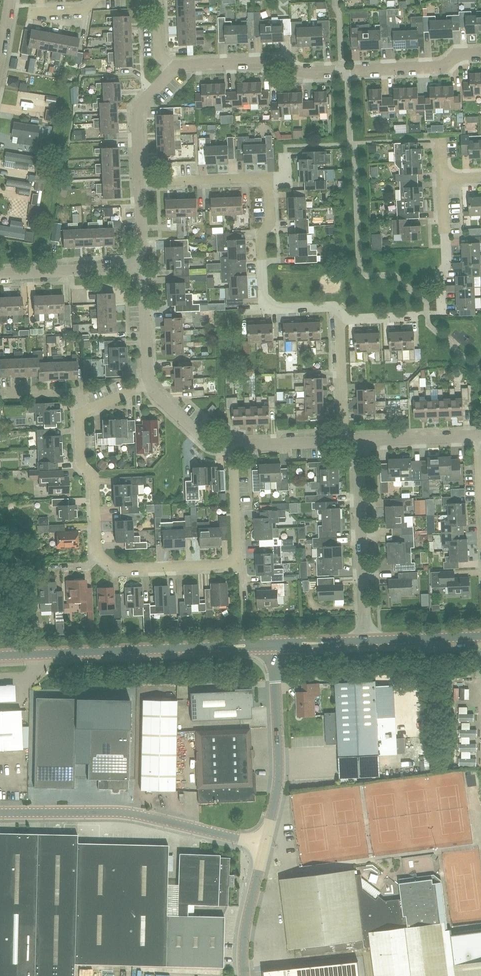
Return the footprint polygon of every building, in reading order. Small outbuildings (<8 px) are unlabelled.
[(478,34),(477,16),(472,16),(472,11),(463,12),(463,6),(459,6),(459,19),(466,18),(467,34),(478,34)] [(196,12),(195,7),(178,7),(178,17),(203,16),(203,11),(196,12)] [(237,44),(248,43),(248,30),(255,30),(254,12),(248,13),(248,21),(242,21),(242,26),(237,26),(237,44)] [(261,20),(261,12),(254,12),(255,30),(255,27),(262,27),(262,43),(273,42),(272,18),(272,25),(267,25),(267,20),(261,20)] [(442,21),(442,38),(453,38),(453,22),(460,22),(459,19),(459,15),(447,16),(447,21),(442,21)] [(114,27),(131,27),(130,16),(113,17),(106,17),(107,22),(113,22),(114,27)] [(179,27),(196,26),(196,20),(204,20),(203,16),(178,17),(179,27)] [(436,21),(436,16),(423,17),(424,23),(431,23),(431,39),(442,38),(442,21),(436,21)] [(225,22),(225,17),(218,18),(218,22),(219,31),(226,31),(226,44),(237,44),(237,26),(232,26),(232,21),(225,22)] [(278,19),(278,17),(272,18),(273,42),(284,42),(284,26),(291,26),(291,22),(291,19),(278,19)] [(407,48),(419,48),(418,35),(424,34),(423,17),(411,17),(412,31),(406,32),(407,48)] [(311,47),(324,46),(323,35),(330,35),(329,21),(318,21),(318,27),(310,28),(311,47)] [(302,28),(302,22),(291,22),(291,26),(292,37),(298,36),(298,47),(311,47),(310,28),(302,28)] [(400,32),(399,23),(388,23),(388,25),(388,36),(394,36),(395,49),(407,48),(406,32),(400,32)] [(371,50),(370,31),(370,24),(368,24),(364,26),(352,26),(352,39),(359,39),(360,50),(371,50)] [(371,50),(382,49),(381,38),(388,38),(388,36),(388,25),(376,25),(376,31),(370,31),(371,50)] [(196,31),(196,26),(179,27),(179,36),(197,35),(204,35),(204,31),(196,31)] [(107,38),(131,37),(131,27),(114,27),(114,33),(107,33),(107,37),(107,38)] [(37,57),(41,32),(31,30),(30,39),(23,38),(21,54),(31,56),(33,48),(38,49),(36,56),(37,57)] [(48,51),(51,33),(41,32),(37,57),(41,57),(42,50),(48,51)] [(56,60),(60,35),(51,33),(48,51),(52,52),(51,59),(56,60)] [(66,54),(69,37),(60,35),(56,60),(59,61),(60,61),(61,53),(66,54)] [(197,41),(197,35),(179,36),(180,46),(197,45),(205,45),(205,40),(197,41)] [(81,65),(83,53),(77,52),(79,39),(69,37),(66,54),(71,55),(70,63),(81,65)] [(131,47),(131,37),(107,38),(107,42),(114,42),(114,48),(131,47)] [(108,58),(132,57),(131,47),(114,48),(115,53),(108,53),(108,58)] [(132,67),(132,57),(108,58),(108,62),(115,62),(115,68),(132,67)] [(472,97),(472,95),(480,95),(480,74),(470,74),(471,83),(464,83),(465,98),(472,97)] [(120,93),(120,82),(103,83),(96,83),(96,88),(103,88),(103,93),(120,93)] [(233,107),(240,107),(239,105),(251,104),(250,83),(238,84),(238,92),(232,93),(233,107)] [(262,91),(262,83),(250,83),(251,104),(262,104),(262,106),(269,106),(269,91),(262,91)] [(226,93),(226,84),(214,85),(215,106),(226,105),(226,108),(233,107),(232,93),(226,93)] [(197,109),(204,108),(203,106),(215,106),(214,85),(202,85),(203,94),(196,94),(197,109)] [(437,114),(436,108),(443,108),(442,87),(430,88),(431,96),(424,97),(425,111),(426,111),(426,116),(426,121),(434,121),(434,114),(437,114)] [(454,95),(454,87),(442,87),(443,108),(454,108),(454,110),(461,110),(461,95),(454,95)] [(418,97),(418,88),(406,89),(407,110),(418,109),(418,112),(420,111),(425,111),(424,97),(418,97)] [(389,113),(396,113),(396,110),(407,110),(406,89),(394,89),(395,98),(388,98),(389,113)] [(389,113),(388,98),(382,98),(382,90),(370,90),(370,95),(368,95),(368,102),(367,102),(368,111),(371,111),(382,111),(383,119),(389,119),(389,113)] [(328,97),(327,92),(315,93),(316,101),(309,101),(310,116),(315,116),(317,116),(316,113),(328,113),(328,104),(330,104),(329,97),(328,97)] [(97,103),(116,103),(120,103),(120,93),(103,93),(103,98),(96,98),(97,103)] [(274,118),(281,117),(281,115),(292,114),(291,93),(279,94),(280,103),(273,103),(274,118)] [(303,102),(303,93),(291,93),(292,114),(303,114),(303,116),(310,116),(309,101),(303,102)] [(43,107),(44,100),(19,97),(18,103),(29,105),(28,111),(39,113),(40,106),(43,107)] [(117,113),(116,103),(97,103),(93,103),(93,108),(100,108),(100,113),(117,113)] [(174,120),(174,115),(182,115),(182,108),(174,108),(161,108),(161,115),(157,116),(157,126),(181,125),(181,120),(174,120)] [(117,123),(117,113),(100,113),(100,119),(93,119),(93,124),(117,123)] [(37,141),(39,126),(14,122),(11,137),(17,137),(17,144),(25,145),(26,139),(37,141)] [(118,133),(117,123),(93,124),(94,128),(100,128),(101,134),(118,133)] [(158,136),(175,135),(175,130),(181,130),(181,125),(157,126),(158,136)] [(408,134),(408,125),(399,126),(400,134),(408,134)] [(44,134),(52,135),(53,135),(54,127),(49,126),(45,126),(44,134)] [(281,135),(279,131),(275,132),(278,140),(292,140),(292,135),(281,135)] [(175,140),(175,135),(158,136),(158,146),(182,145),(182,140),(175,140)] [(255,139),(256,163),(267,162),(267,148),(273,148),(272,136),(266,136),(266,145),(262,145),(262,138),(255,139)] [(480,158),(480,136),(462,137),(462,146),(469,146),(470,159),(480,158)] [(218,164),(229,164),(228,150),(234,150),(234,137),(228,137),(228,146),(217,147),(218,164)] [(245,163),(256,163),(255,139),(249,139),(249,137),(238,137),(238,150),(244,149),(245,163)] [(211,147),(211,138),(200,138),(200,151),(206,151),(207,164),(218,164),(217,147),(211,147)] [(417,143),(408,143),(394,144),(395,157),(395,162),(404,162),(422,162),(421,156),(424,156),(423,149),(421,150),(419,150),(419,143),(417,143)] [(159,156),(176,156),(175,150),(182,150),(182,145),(158,146),(159,156)] [(119,158),(118,148),(101,148),(101,149),(95,149),(95,154),(101,153),(102,159),(119,158)] [(35,164),(36,157),(10,153),(6,152),(4,160),(15,162),(14,168),(27,170),(28,164),(35,165),(35,164)] [(318,170),(318,164),(331,164),(331,154),(326,154),(326,152),(304,153),(304,160),(300,160),(300,171),(318,170)] [(119,158),(102,159),(102,164),(95,164),(95,169),(119,168),(119,158)] [(396,182),(400,181),(409,181),(409,174),(422,174),(422,162),(404,162),(395,162),(395,164),(399,169),(400,169),(400,174),(396,174),(396,175),(396,180),(396,182)] [(379,177),(378,167),(371,167),(371,177),(379,177)] [(120,178),(119,168),(95,169),(96,174),(102,173),(103,178),(120,178)] [(42,177),(36,176),(32,175),(31,182),(36,182),(44,184),(46,170),(43,169),(42,177)] [(305,190),(315,190),(327,189),(327,187),(327,170),(318,170),(300,171),(301,182),(305,182),(305,190)] [(96,189),(120,188),(120,178),(103,178),(103,184),(96,184),(96,189)] [(7,179),(5,186),(19,188),(18,195),(29,196),(30,190),(31,183),(7,179)] [(409,188),(409,181),(400,181),(401,200),(423,199),(423,187),(409,188)] [(43,191),(44,184),(36,182),(34,190),(43,191)] [(120,188),(96,189),(92,189),(92,194),(103,193),(103,199),(120,198),(120,188)] [(289,209),(307,208),(306,197),(308,197),(308,190),(304,190),(304,197),(289,198),(289,209)] [(233,222),(238,221),(238,215),(243,214),(243,213),(243,209),(243,197),(232,198),(233,222)] [(218,222),(218,215),(223,215),(222,198),(212,199),(213,216),(213,222),(218,222)] [(233,222),(232,198),(222,198),(223,215),(228,215),(228,222),(233,222)] [(464,216),(477,216),(477,198),(469,198),(470,211),(464,212),(464,216)] [(198,223),(198,216),(197,199),(187,200),(187,217),(193,216),(193,223),(198,223)] [(398,220),(411,219),(410,212),(424,211),(423,199),(401,200),(397,201),(398,220)] [(178,224),(177,200),(166,200),(167,217),(173,217),(173,224),(178,224)] [(182,217),(187,217),(187,200),(177,200),(178,224),(182,224),(182,217)] [(107,208),(104,208),(104,216),(113,216),(113,208),(107,208)] [(307,219),(307,208),(289,209),(289,220),(305,219),(305,227),(309,226),(309,219),(307,219)] [(23,222),(11,220),(10,227),(0,225),(0,235),(24,239),(26,229),(22,229),(23,222)] [(108,229),(103,229),(103,246),(114,245),(113,228),(120,228),(120,220),(113,221),(113,222),(108,222),(108,229)] [(408,227),(408,220),(393,221),(394,234),(403,234),(403,241),(421,240),(420,227),(408,227)] [(83,247),(93,246),(92,222),(88,223),(88,229),(83,230),(83,247)] [(98,229),(97,222),(92,222),(93,246),(103,246),(103,229),(98,229)] [(59,242),(62,224),(53,223),(51,241),(59,242)] [(63,248),(74,247),(73,223),(68,223),(68,230),(63,231),(63,248)] [(78,230),(77,223),(73,223),(74,247),(83,247),(83,230),(78,230)] [(291,245),(308,245),(308,234),(310,234),(309,226),(305,227),(305,234),(290,234),(291,245)] [(26,232),(24,241),(32,242),(34,233),(26,232)] [(230,241),(230,234),(224,234),(224,240),(224,246),(229,246),(229,252),(247,251),(246,240),(230,241)] [(480,254),(480,241),(480,237),(475,237),(476,243),(462,244),(463,255),(480,254)] [(189,252),(189,240),(180,240),(180,247),(167,248),(167,259),(184,258),(192,258),(191,252),(189,252)] [(311,250),(311,245),(308,245),(291,245),(291,256),(306,256),(306,263),(318,263),(317,250),(311,250)] [(247,251),(229,252),(221,252),(222,264),(225,264),(225,270),(232,270),(231,263),(247,262),(247,251)] [(480,265),(480,263),(480,254),(463,255),(463,263),(453,264),(453,266),(480,265)] [(183,269),(183,276),(190,275),(195,275),(195,272),(190,273),(189,263),(185,263),(184,258),(167,259),(167,270),(183,269)] [(453,266),(453,269),(463,269),(463,276),(480,276),(480,265),(453,266)] [(232,277),(232,270),(225,270),(226,282),(230,282),(231,288),(248,287),(248,276),(232,277)] [(168,295),(186,294),(186,289),(190,288),(190,280),(196,279),(196,275),(195,275),(190,275),(183,276),(184,283),(168,284),(168,295)] [(475,287),(474,277),(480,276),(463,276),(456,277),(457,285),(446,286),(447,288),(475,287)] [(227,306),(236,305),(235,298),(249,298),(248,287),(231,288),(231,293),(226,293),(227,306)] [(475,298),(475,287),(447,288),(447,291),(457,291),(457,299),(475,298)] [(115,303),(114,293),(97,294),(95,294),(91,295),(89,295),(90,299),(97,299),(97,304),(115,303)] [(193,304),(193,294),(186,294),(168,295),(169,306),(185,305),(185,312),(193,312),(200,311),(200,304),(193,304)] [(44,321),(49,321),(49,313),(54,313),(53,295),(43,296),(44,313),(44,321)] [(53,295),(54,313),(59,313),(59,320),(64,320),(64,313),(63,295),(53,295)] [(39,321),(39,314),(44,313),(43,296),(34,296),(34,314),(35,314),(35,321),(39,321)] [(3,323),(8,323),(7,315),(12,315),(12,297),(2,298),(3,323)] [(22,322),(22,314),(22,297),(12,297),(12,315),(18,315),(18,322),(22,322)] [(475,298),(457,299),(458,310),(471,309),(471,315),(476,315),(480,315),(480,309),(476,309),(475,298)] [(90,314),(115,313),(115,303),(97,304),(97,309),(90,310),(90,314)] [(162,331),(166,331),(184,330),(184,323),(194,323),(193,312),(185,312),(181,312),(182,318),(165,319),(166,326),(162,326),(162,331)] [(98,323),(116,323),(116,322),(115,313),(90,314),(90,318),(98,318),(98,323)] [(302,323),(301,319),(296,319),(296,323),(297,341),(304,341),(305,351),(310,351),(309,341),(308,323),(302,323)] [(314,323),(313,319),(308,319),(308,323),(309,341),(316,340),(317,351),(322,350),(321,340),(322,340),(321,322),(314,323)] [(290,324),(289,320),(284,320),(284,324),(285,340),(279,340),(279,352),(286,352),(285,342),(292,341),(293,352),(298,351),(297,341),(296,323),(290,324)] [(262,343),(261,321),(261,325),(254,325),(254,321),(249,321),(249,325),(249,341),(243,342),(244,354),(250,353),(250,343),(257,343),(257,353),(262,353),(262,343)] [(266,325),(266,321),(261,321),(262,343),(269,342),(269,353),(274,352),(274,342),(273,324),(266,325)] [(116,333),(116,323),(98,323),(98,328),(91,329),(91,333),(98,333),(116,333)] [(407,332),(407,328),(402,328),(402,332),(403,350),(410,350),(410,360),(415,360),(415,350),(414,332),(407,332)] [(395,333),(395,329),(390,329),(390,333),(391,349),(384,349),(385,361),(391,361),(391,351),(398,350),(398,361),(403,360),(403,350),(402,332),(395,333)] [(163,343),(184,342),(184,335),(194,335),(194,333),(194,330),(184,330),(166,331),(166,338),(162,338),(163,343)] [(361,334),(361,330),(355,330),(356,334),(355,334),(356,350),(350,351),(350,363),(357,362),(356,352),(363,352),(364,362),(369,362),(368,352),(367,334),(361,334)] [(373,333),(373,330),(367,330),(367,334),(368,352),(375,351),(376,362),(381,361),(380,351),(381,351),(380,333),(373,333)] [(112,348),(112,341),(104,341),(104,353),(103,353),(103,359),(109,359),(127,358),(126,347),(112,348)] [(195,347),(195,346),(195,343),(195,342),(184,342),(166,343),(167,350),(163,350),(163,355),(167,355),(185,355),(185,347),(195,347)] [(18,352),(19,377),(29,376),(28,359),(23,359),(23,351),(18,352)] [(29,376),(38,376),(38,351),(33,351),(33,358),(28,359),(29,376)] [(43,363),(42,351),(38,351),(38,376),(39,381),(49,380),(48,363),(43,363)] [(4,352),(0,352),(0,377),(10,377),(9,359),(4,360),(4,352)] [(10,377),(19,377),(18,352),(14,352),(14,359),(9,359),(10,377)] [(77,362),(76,354),(72,354),(72,362),(67,362),(68,380),(78,379),(77,362)] [(48,363),(49,380),(58,380),(57,355),(53,355),(53,363),(48,363)] [(62,362),(61,355),(57,355),(58,380),(68,380),(67,362),(62,362)] [(109,359),(103,359),(104,365),(105,365),(105,377),(113,377),(113,370),(127,369),(127,358),(109,359)] [(172,379),(176,379),(194,378),(194,371),(204,371),(203,360),(191,360),(191,366),(175,367),(176,374),(172,374),(172,379)] [(307,379),(307,373),(295,373),(295,380),(305,379),(305,386),(295,386),(295,391),(306,391),(324,390),(323,383),(327,383),(327,378),(323,378),(307,379)] [(194,390),(194,383),(204,383),(204,378),(194,378),(176,379),(176,386),(172,386),(173,391),(176,391),(193,391),(193,397),(205,396),(204,390),(194,390)] [(354,402),(358,402),(376,401),(376,394),(386,394),(385,383),(374,383),(374,389),(358,390),(358,397),(354,397),(354,402)] [(469,400),(468,388),(462,388),(462,398),(455,399),(455,388),(450,389),(450,399),(451,417),(458,416),(458,420),(463,420),(463,416),(463,400),(469,400)] [(431,400),(431,389),(426,390),(426,400),(427,418),(434,417),(434,421),(439,421),(439,417),(438,399),(431,400)] [(443,399),(443,389),(438,389),(438,399),(439,417),(446,417),(446,421),(451,420),(451,417),(450,399),(443,399)] [(296,404),(306,403),(324,402),(324,395),(328,395),(327,390),(324,390),(306,391),(306,398),(296,398),(296,404)] [(419,400),(419,390),(414,390),(414,400),(415,418),(422,418),(422,422),(427,421),(427,418),(426,400),(419,400)] [(276,408),(275,396),(269,396),(269,406),(262,407),(262,396),(257,397),(257,407),(258,428),(258,425),(265,424),(265,428),(270,428),(270,424),(269,408),(276,408)] [(238,408),(238,397),(226,398),(227,410),(233,410),(234,426),(241,425),(241,429),(246,429),(245,407),(238,408)] [(250,407),(250,397),(245,397),(245,407),(246,429),(246,425),(253,425),(253,429),(258,428),(257,407),(250,407)] [(377,413),(376,407),(387,406),(386,401),(376,401),(358,402),(359,409),(355,409),(355,414),(359,414),(359,415),(375,414),(375,420),(387,419),(387,413),(377,413)] [(297,422),(309,421),(308,415),(325,415),(324,407),(328,407),(328,402),(324,402),(306,403),(306,410),(296,410),(297,422)] [(61,423),(61,420),(64,420),(63,412),(60,413),(60,410),(53,410),(53,403),(35,404),(36,422),(39,424),(44,424),(44,428),(57,427),(56,423),(61,423)] [(212,414),(217,408),(213,405),(208,410),(212,414)] [(127,432),(126,419),(114,420),(115,437),(122,437),(122,444),(134,443),(133,432),(127,432)] [(97,445),(109,444),(108,437),(115,437),(114,420),(103,420),(103,433),(97,433),(97,445)] [(137,436),(138,448),(138,454),(153,453),(152,442),(158,442),(157,421),(143,421),(143,436),(137,436)] [(48,436),(48,429),(37,430),(37,443),(44,443),(44,450),(62,449),(61,436),(48,436)] [(38,470),(49,469),(58,469),(58,462),(62,462),(62,449),(44,450),(38,450),(38,470)] [(412,474),(411,459),(409,459),(409,457),(403,457),(403,459),(400,459),(401,481),(421,480),(421,474),(412,474)] [(441,475),(440,457),(428,458),(429,474),(421,474),(421,480),(436,480),(441,480),(441,475)] [(460,458),(451,459),(451,457),(440,457),(441,475),(447,475),(447,479),(447,481),(461,480),(461,469),(460,458)] [(121,469),(126,463),(121,459),(116,466),(121,469)] [(395,487),(402,486),(401,481),(400,459),(389,460),(390,475),(381,476),(381,482),(394,482),(394,485),(395,487)] [(103,470),(105,470),(107,467),(105,466),(106,464),(101,460),(96,466),(102,470),(102,469),(103,470)] [(323,470),(323,462),(309,462),(309,468),(317,467),(317,476),(315,476),(315,482),(311,482),(339,481),(339,469),(323,470)] [(254,492),(261,492),(261,490),(266,489),(266,482),(271,482),(271,464),(260,465),(261,480),(253,480),(254,492)] [(282,479),(281,464),(271,464),(271,482),(277,482),(277,491),(290,490),(289,478),(282,479)] [(186,501),(199,500),(199,485),(205,485),(204,467),(193,468),(193,481),(185,481),(186,501)] [(217,480),(216,467),(204,467),(205,485),(212,484),(212,491),(225,491),(225,479),(217,480)] [(54,478),(53,471),(39,472),(40,484),(48,483),(49,494),(69,493),(68,477),(54,478)] [(114,496),(138,495),(138,484),(146,484),(146,476),(129,477),(130,484),(113,485),(114,496)] [(312,502),(334,501),(333,493),(340,493),(339,481),(311,482),(311,490),(317,489),(318,498),(309,498),(309,503),(312,502)] [(138,507),(138,495),(114,496),(114,506),(128,506),(128,513),(140,513),(140,507),(138,507)] [(453,504),(452,497),(443,497),(444,509),(449,509),(449,515),(466,514),(466,503),(453,504)] [(147,506),(156,505),(155,498),(146,499),(147,506)] [(387,517),(404,517),(404,511),(407,511),(407,506),(413,506),(413,498),(401,499),(401,506),(386,507),(387,517)] [(64,506),(64,499),(52,499),(52,507),(59,506),(59,519),(77,519),(76,505),(64,506)] [(426,514),(426,500),(415,501),(416,515),(426,514)] [(338,501),(334,501),(312,502),(313,510),(318,509),(318,515),(323,515),(323,520),(341,519),(340,508),(339,508),(338,501)] [(272,510),(269,510),(261,511),(257,511),(257,519),(255,519),(255,529),(273,529),(272,523),(279,523),(279,517),(286,517),(285,510),(280,510),(272,510)] [(115,532),(133,531),(133,526),(137,525),(136,520),(142,520),(142,513),(140,513),(128,513),(129,521),(115,521),(115,532)] [(464,532),(464,525),(467,525),(466,514),(449,515),(449,520),(444,521),(445,533),(451,533),(455,533),(464,532)] [(197,523),(197,515),(185,516),(185,521),(185,527),(197,527),(197,529),(199,529),(199,546),(200,546),(200,548),(210,548),(209,523),(197,523)] [(227,530),(226,516),(219,516),(220,528),(209,528),(209,523),(210,548),(220,547),(220,545),(220,530),(227,530)] [(414,534),(416,533),(416,527),(414,527),(408,527),(408,522),(404,522),(404,517),(387,517),(387,528),(402,527),(403,535),(414,534)] [(319,526),(319,538),(332,538),(332,531),(337,530),(341,530),(341,519),(323,520),(324,525),(319,526)] [(185,527),(185,521),(173,521),(173,530),(174,549),(184,549),(184,547),(185,547),(184,529),(185,529),(185,527)] [(65,532),(65,525),(48,525),(37,526),(37,533),(48,532),(48,533),(57,532),(58,548),(78,547),(77,531),(65,532)] [(273,529),(255,529),(255,530),(254,530),(253,532),(253,537),(255,539),(256,539),(256,540),(273,539),(276,539),(276,540),(276,546),(282,546),(282,540),(279,540),(279,529),(273,529)] [(174,549),(173,530),(163,530),(163,548),(164,548),(164,550),(174,549)] [(133,536),(133,531),(115,532),(116,542),(133,542),(133,543),(135,543),(136,549),(147,548),(147,542),(140,543),(140,536),(133,536)] [(455,533),(451,533),(445,533),(445,539),(443,540),(443,546),(444,551),(450,551),(468,550),(467,539),(455,540),(455,533)] [(388,553),(412,552),(411,548),(415,548),(414,534),(403,535),(403,542),(388,543),(388,553)] [(338,546),(338,537),(332,538),(319,538),(313,538),(314,548),(317,548),(318,558),(325,558),(342,557),(342,546),(338,546)] [(257,565),(282,563),(282,546),(276,546),(271,546),(271,553),(256,554),(257,565)] [(444,569),(456,569),(456,562),(468,561),(468,550),(450,551),(451,556),(446,556),(446,562),(444,562),(444,569)] [(412,563),(412,552),(388,553),(389,564),(404,563),(404,571),(416,570),(415,563),(412,563)] [(342,557),(325,558),(318,558),(317,558),(317,576),(333,576),(333,569),(343,568),(342,557)] [(274,569),(274,564),(282,564),(282,563),(257,565),(257,575),(272,575),(272,582),(284,581),(284,569),(274,569)] [(390,595),(413,595),(412,580),(418,579),(418,572),(404,573),(404,580),(390,580),(390,595)] [(455,578),(454,572),(432,573),(432,587),(449,587),(450,594),(470,593),(469,578),(455,578)] [(331,586),(331,578),(318,578),(318,586),(319,586),(319,600),(344,599),(344,585),(331,586)] [(62,591),(55,591),(55,582),(48,583),(48,581),(41,581),(41,583),(39,583),(40,603),(51,602),(51,611),(55,611),(56,623),(64,623),(63,614),(63,604),(62,597),(62,591)] [(85,596),(85,581),(67,582),(68,602),(82,601),(82,611),(88,611),(88,621),(94,621),(92,595),(85,596)] [(226,596),(226,583),(211,584),(211,589),(204,589),(205,610),(213,610),(213,606),(227,605),(227,604),(229,604),(228,596),(226,596)] [(258,607),(278,606),(278,596),(285,596),(285,583),(272,584),(272,591),(258,591),(258,607)] [(180,616),(190,615),(190,604),(198,604),(198,584),(184,585),(185,602),(179,602),(180,616)] [(169,599),(168,586),(155,586),(156,606),(164,605),(164,613),(176,613),(175,599),(169,599)] [(143,604),(142,587),(125,588),(126,608),(133,607),(133,616),(143,615),(144,626),(151,626),(150,618),(150,604),(143,604)] [(114,602),(113,588),(98,589),(99,609),(114,608),(114,618),(121,618),(120,602),(114,602)] [(378,719),(376,682),(336,683),(337,713),(326,713),(327,744),(339,744),(340,778),(380,777),(379,755),(397,755),(396,718),(378,719)] [(298,716),(315,716),(314,695),(320,695),(319,683),(303,684),(303,692),(297,692),(298,716)] [(0,687),(0,702),(15,701),(14,686),(0,687)] [(103,711),(125,711),(125,689),(103,689),(103,711)] [(251,702),(253,702),(252,689),(235,690),(235,689),(234,689),(234,691),(190,692),(191,720),(252,719),(251,702)] [(74,789),(76,699),(36,698),(34,788),(74,789)] [(175,790),(177,701),(143,701),(141,790),(175,790)] [(22,750),(21,710),(0,711),(0,751),(22,750)] [(129,780),(130,729),(89,728),(88,780),(98,780),(98,789),(128,789),(128,780),(129,780)] [(252,772),(250,728),(196,731),(199,803),(255,801),(254,772),(252,772)] [(477,770),(475,770),(469,771),(467,771),(467,776),(466,776),(468,787),(471,787),(477,786),(479,785),(477,770)] [(77,835),(0,833),(0,975),(74,975),(74,964),(222,967),(223,916),(188,915),(188,904),(178,904),(177,915),(166,915),(167,845),(77,843),(77,835)] [(229,905),(230,857),(220,857),(220,854),(179,853),(179,869),(178,904),(188,904),(229,905)] [(355,870),(280,879),(289,948),(301,947),(302,956),(364,948),(364,944),(367,946),(373,946),(376,975),(480,975),(480,928),(452,932),(452,929),(448,930),(442,882),(432,874),(399,878),(402,899),(385,901),(379,896),(376,899),(363,889),(361,875),(355,875),(355,870)] [(358,961),(297,968),(264,971),(265,975),(359,975),(358,961)]
